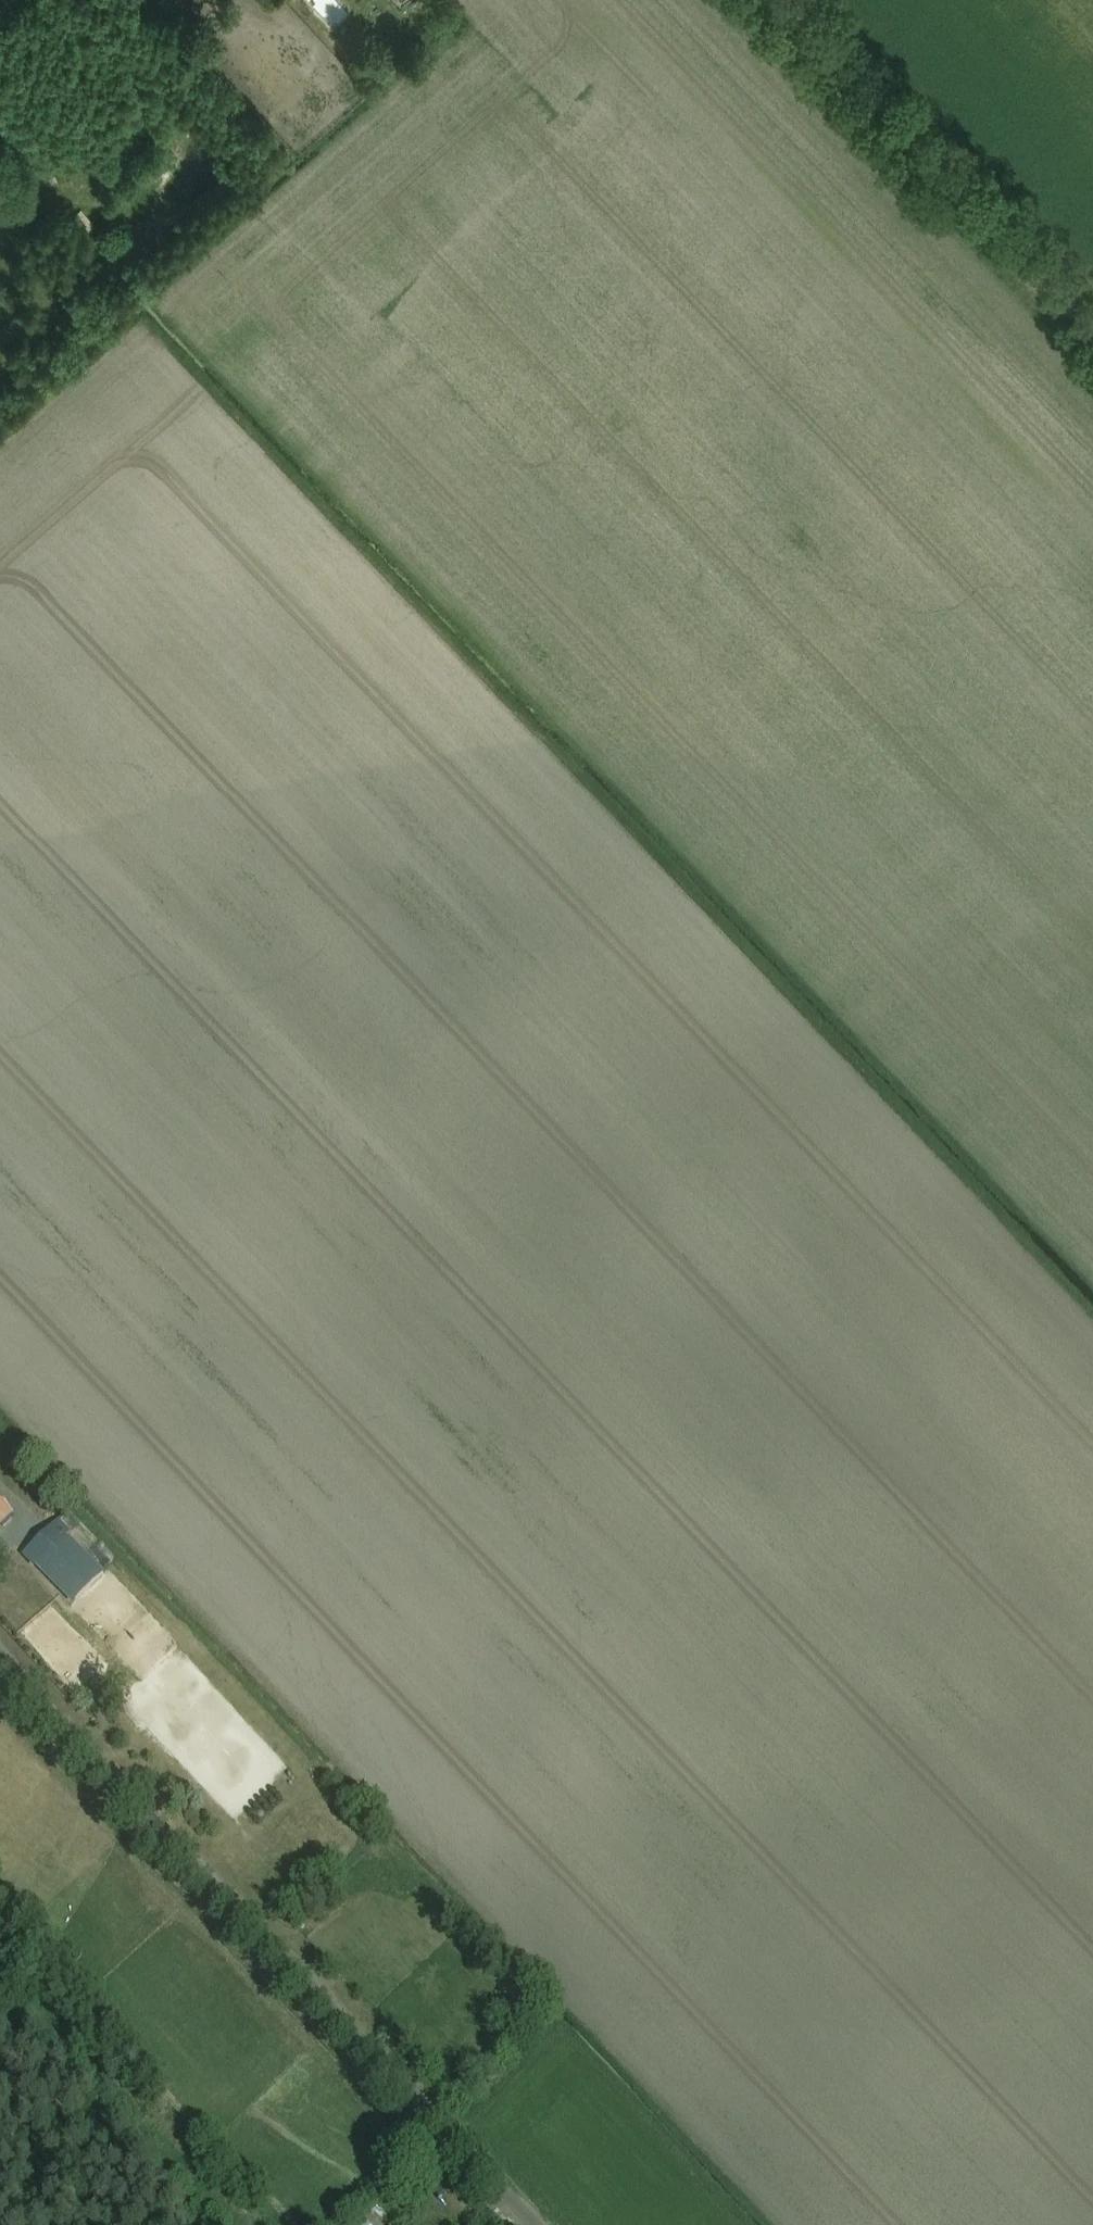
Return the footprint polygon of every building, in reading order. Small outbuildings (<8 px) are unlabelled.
[(12,1515),(0,1502),(0,1527),(12,1515)] [(82,1604),(113,1569),(74,1535),(56,1555),(62,1560),(49,1575),(82,1604)] [(370,2202),(348,2224),(395,2224),(370,2202)]
